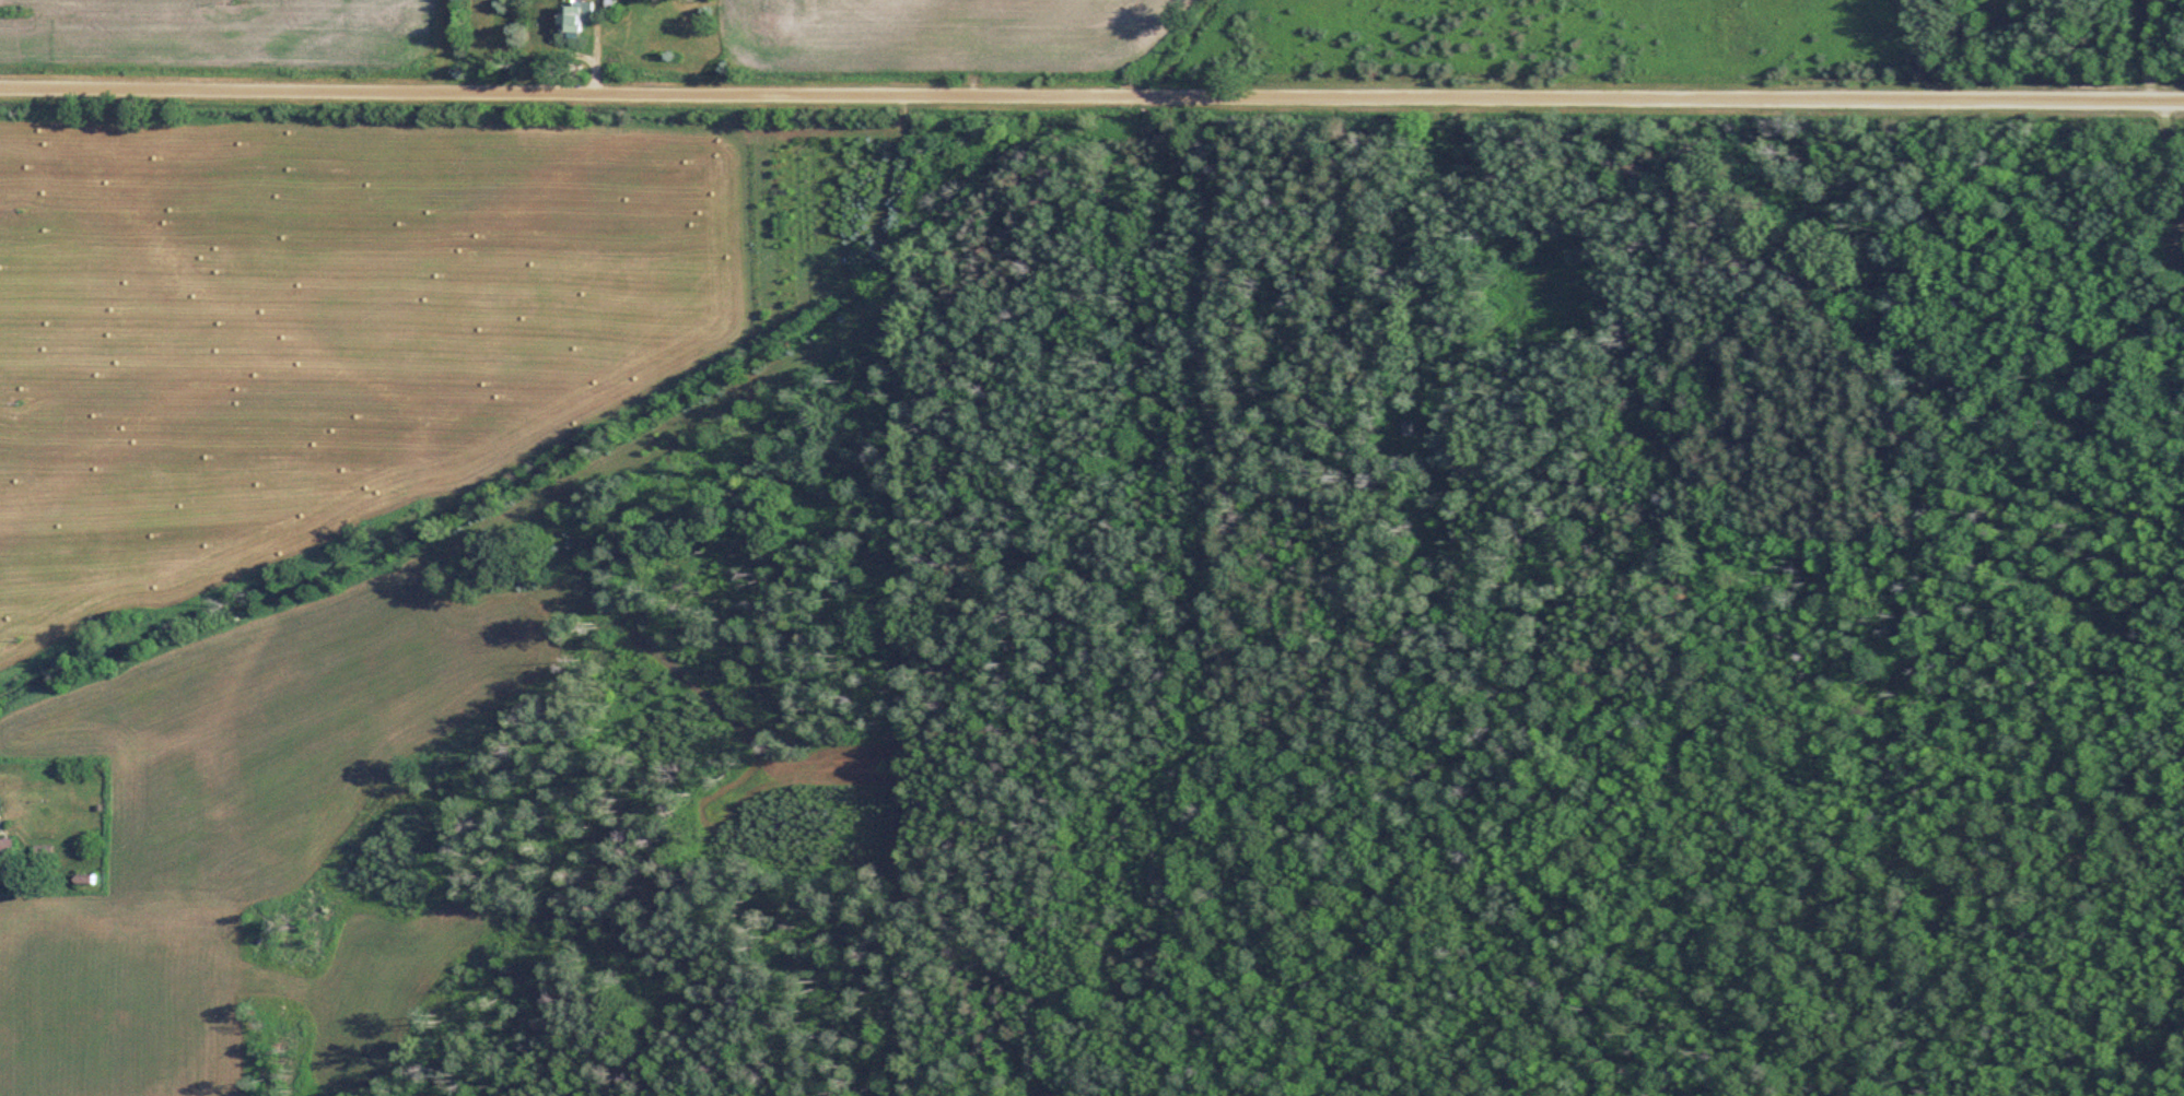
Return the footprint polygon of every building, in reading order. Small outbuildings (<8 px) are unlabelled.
[(600,2),(569,2),(569,34),(588,34),(588,23),(600,23),(600,2)] [(22,840),(0,840),(0,868),(23,868),(22,840)]
